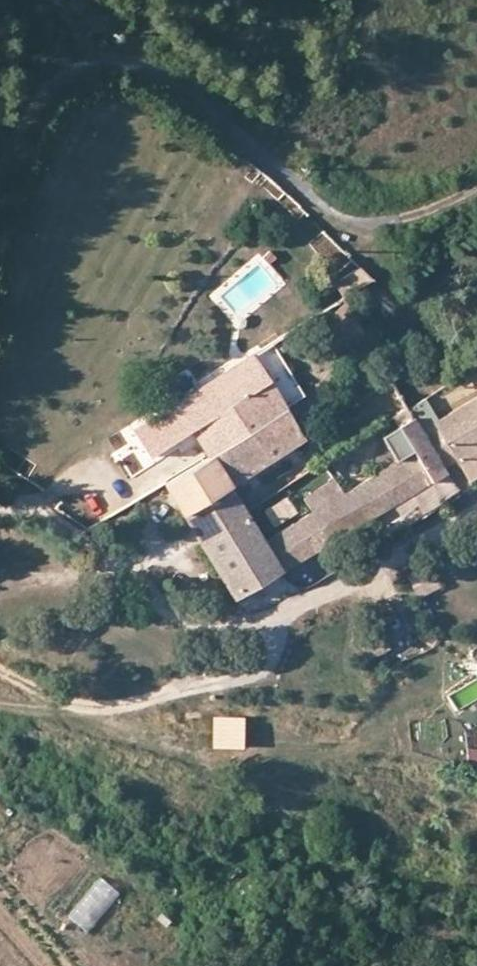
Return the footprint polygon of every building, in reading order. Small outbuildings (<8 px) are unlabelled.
[(323,230),(311,241),(339,272),(351,261),(323,230)] [(267,250),(261,256),(269,264),(275,258),(267,250)] [(373,274),(362,263),(334,281),(342,294),(373,274)] [(344,295),(325,303),(340,338),(360,329),(344,295)] [(205,452),(284,404),(252,352),(131,426),(148,454),(191,428),(205,452)] [(446,381),(447,394),(468,392),(467,379),(446,381)] [(434,423),(422,403),(408,411),(443,467),(460,496),(474,487),(470,480),(476,476),(476,397),(438,421),(434,423)] [(426,400),(422,403),(434,423),(438,421),(426,400)] [(162,479),(233,595),(359,518),(344,493),(313,511),(267,540),(231,482),(305,437),(284,404),(205,452),(162,479)] [(359,518),(443,467),(408,411),(391,422),(410,452),(344,493),(359,518)] [(305,497),(313,511),(344,493),(335,479),(305,497)] [(243,715),(213,714),(212,742),(242,743),(243,715)] [(103,877),(68,916),(86,932),(121,893),(103,877)]
